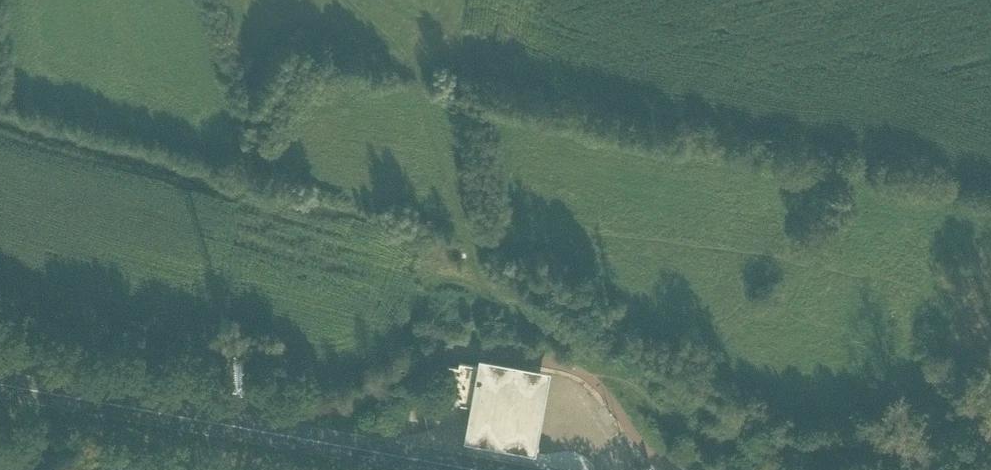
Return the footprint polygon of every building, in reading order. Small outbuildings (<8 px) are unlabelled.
[(480,367),(472,365),(459,363),(458,368),(447,366),(439,405),(452,407),(453,402),(473,406),(480,367)]
